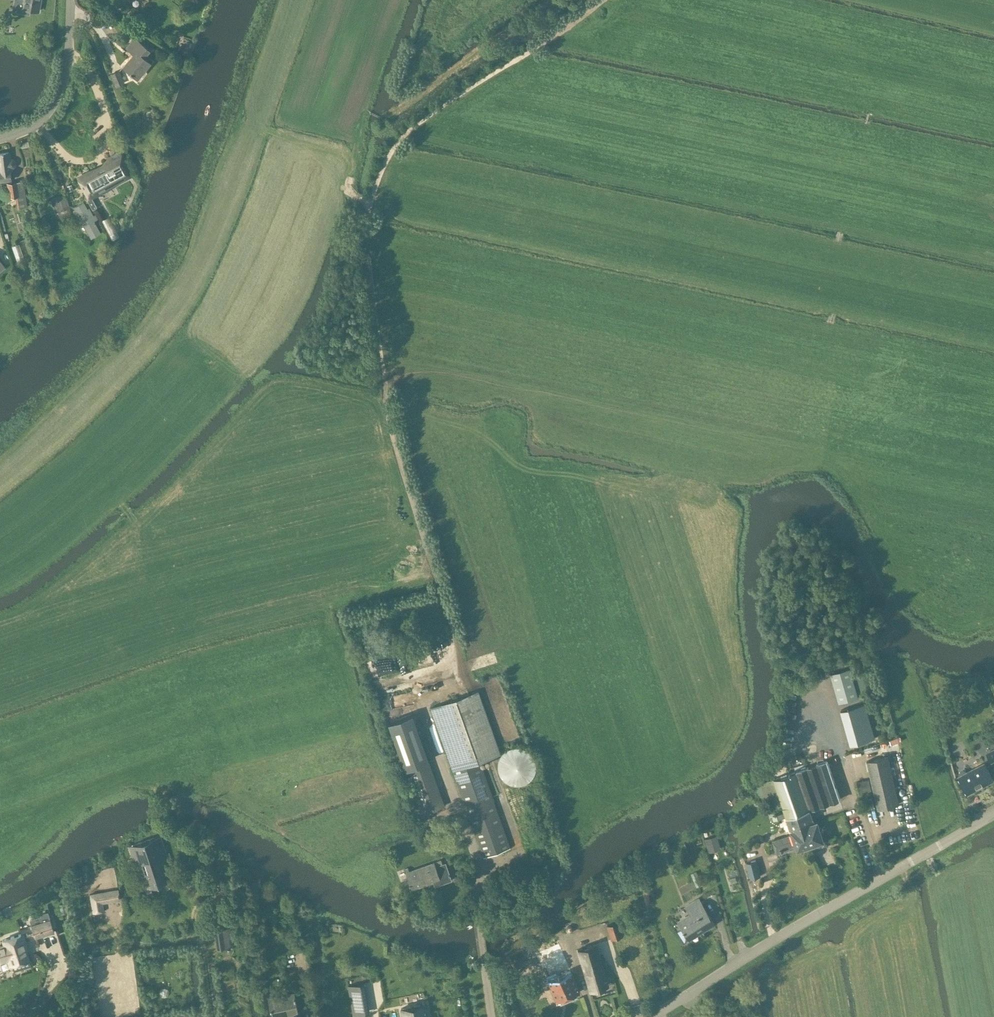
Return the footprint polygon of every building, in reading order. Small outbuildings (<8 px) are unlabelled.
[(14,7),(39,11),(41,0),(15,0),(14,7)] [(150,63),(143,57),(149,50),(135,38),(129,45),(136,51),(123,66),(137,77),(150,63)] [(111,73),(116,86),(125,83),(119,70),(111,73)] [(10,152),(0,154),(0,181),(11,180),(11,171),(12,171),(11,168),(13,168),(14,167),(15,166),(15,165),(15,164),(15,162),(15,160),(14,159),(12,159),(11,159),(10,152)] [(97,191),(99,193),(132,174),(120,153),(119,152),(111,157),(111,158),(110,158),(111,160),(87,174),(87,173),(78,178),(79,179),(78,179),(87,196),(88,195),(89,196),(97,191)] [(28,207),(25,180),(7,182),(9,197),(16,196),(17,208),(28,207)] [(65,194),(50,199),(55,215),(61,214),(62,216),(71,213),(65,194)] [(88,198),(87,199),(93,209),(97,207),(92,198),(91,197),(88,198)] [(83,202),(74,208),(81,220),(79,221),(81,224),(83,223),(91,237),(101,232),(94,220),(98,218),(96,214),(94,216),(89,209),(88,209),(83,202)] [(21,330),(18,332),(23,338),(30,331),(25,326),(24,327),(21,330)] [(830,672),(838,703),(859,697),(858,696),(866,693),(859,666),(851,668),(851,667),(830,672)] [(478,691),(458,698),(430,708),(483,857),(510,848),(480,761),(501,754),(478,691)] [(850,745),(874,738),(864,703),(840,710),(850,745)] [(445,806),(412,714),(388,722),(421,814),(445,806)] [(498,762),(497,769),(499,775),(502,780),(507,784),(513,786),(519,786),(525,785),(530,781),(533,777),(535,771),(536,766),(535,760),(532,755),(528,751),(522,749),(516,748),(510,749),(504,752),(500,757),(498,762)] [(889,756),(883,757),(866,761),(877,809),(900,804),(889,756)] [(800,826),(804,825),(814,822),(813,818),(810,809),(840,799),(827,761),(806,768),(796,771),(774,779),(761,783),(754,785),(759,800),(761,799),(763,804),(767,803),(770,810),(783,806),(785,812),(777,814),(779,819),(787,816),(787,818),(797,814),(800,826)] [(958,774),(959,776),(958,777),(967,794),(993,781),(984,763),(967,772),(966,770),(963,770),(959,772),(958,774)] [(856,782),(860,797),(872,795),(868,779),(856,782)] [(864,798),(867,808),(874,806),(872,797),(864,798)] [(797,814),(787,818),(791,829),(790,830),(792,834),(773,840),(777,853),(797,847),(797,849),(798,849),(799,851),(803,851),(806,849),(806,846),(811,845),(804,825),(800,826),(797,814)] [(819,826),(818,821),(814,822),(804,825),(811,845),(816,843),(817,845),(821,845),(824,843),(824,840),(822,833),(824,833),(824,829),(822,826),(819,826)] [(161,835),(144,841),(153,868),(158,883),(170,880),(167,871),(172,869),(161,835)] [(708,849),(720,846),(717,837),(706,840),(708,849)] [(153,868),(144,841),(129,846),(137,873),(141,872),(146,887),(158,883),(153,868)] [(451,880),(444,862),(442,863),(441,859),(434,861),(409,870),(408,867),(404,868),(411,889),(440,879),(441,884),(451,880)] [(757,859),(746,862),(751,878),(761,876),(757,859)] [(696,871),(690,874),(696,887),(702,884),(696,871)] [(259,894),(258,878),(246,878),(248,895),(259,894)] [(90,894),(93,913),(95,912),(95,913),(103,912),(103,911),(105,911),(104,903),(121,901),(119,889),(90,894)] [(707,926),(708,927),(715,923),(699,898),(686,906),(690,912),(694,917),(681,925),(689,937),(707,926)] [(678,920),(681,925),(694,917),(690,912),(678,920)] [(55,932),(50,919),(31,925),(35,939),(55,932)] [(623,936),(619,922),(606,926),(611,940),(623,936)] [(213,930),(215,939),(216,949),(231,946),(228,926),(213,930)] [(23,933),(2,940),(4,944),(0,945),(0,963),(0,964),(8,961),(9,966),(30,960),(26,950),(28,950),(23,933)] [(560,943),(536,954),(556,1002),(580,992),(560,943)] [(597,944),(578,950),(589,990),(608,985),(597,944)] [(364,983),(348,986),(353,1016),(370,1013),(364,983)] [(294,992),(268,997),(272,1016),(279,1016),(298,1013),(294,992)] [(400,1008),(402,1016),(428,1016),(425,1003),(400,1008)] [(528,1012),(525,1003),(519,1005),(522,1014),(528,1012)]
